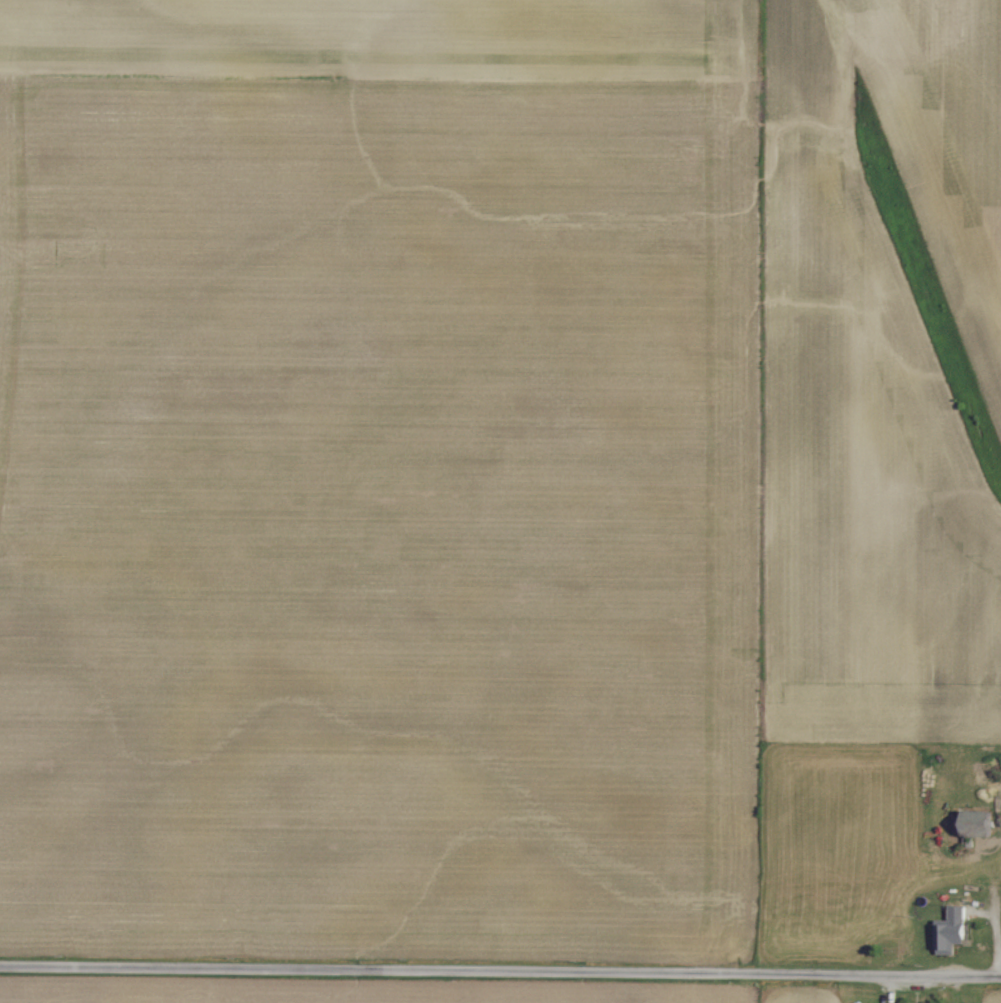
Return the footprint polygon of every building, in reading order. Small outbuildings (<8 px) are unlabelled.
[(996,837),(997,822),(968,821),(968,836),(996,837)] [(968,906),(952,907),(952,924),(939,924),(940,955),(958,955),(958,942),(969,942),(968,906)]
